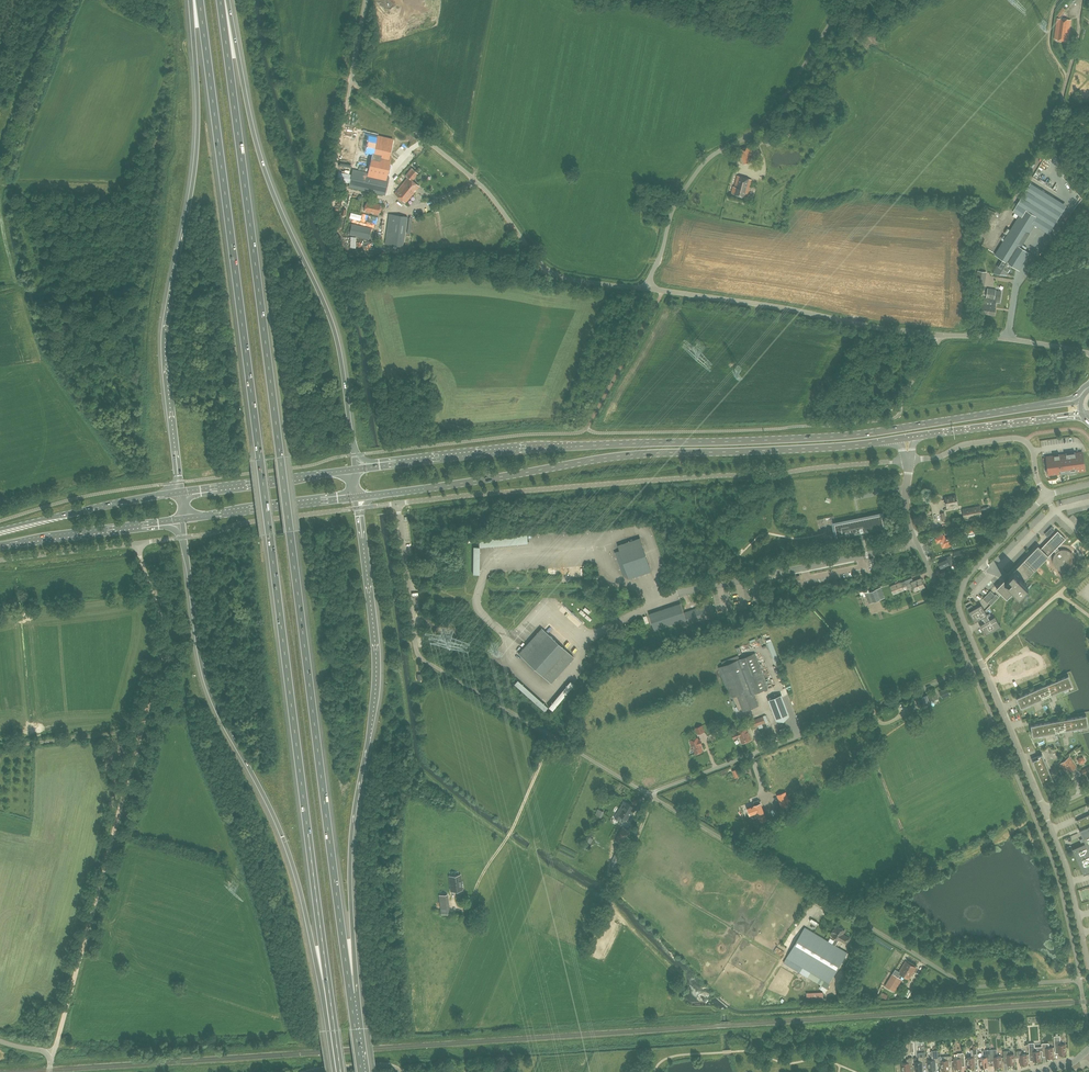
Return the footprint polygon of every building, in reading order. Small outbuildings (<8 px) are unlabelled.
[(1070,20),(1062,19),(1057,18),(1054,39),(1068,40),(1070,20)] [(744,163),(755,159),(750,146),(739,150),(744,163)] [(405,176),(407,178),(394,193),(405,202),(419,186),(412,180),(418,173),(412,168),(406,175),(405,176)] [(353,169),(349,187),(385,195),(389,177),(353,169)] [(752,179),(738,175),(735,186),(734,186),(732,193),(747,197),(752,179)] [(367,201),(365,211),(379,214),(381,204),(367,201)] [(993,272),(993,273),(994,273),(994,272),(998,273),(998,274),(1001,274),(1006,274),(1006,275),(1007,275),(1007,274),(1006,274),(1007,272),(1008,271),(1008,272),(1009,271),(1008,271),(1010,269),(1010,268),(1012,265),(1019,270),(1030,253),(1020,247),(1034,224),(1039,217),(1024,208),(1020,215),(995,254),(1002,259),(997,266),(994,272),(993,272)] [(407,217),(389,214),(385,244),(403,246),(407,217)] [(350,235),(369,239),(371,228),(352,224),(350,235)] [(983,304),(981,313),(988,314),(992,289),(988,288),(986,300),(984,299),(983,304)] [(992,289),(988,314),(994,315),(996,306),(996,303),(996,302),(999,303),(1001,293),(995,292),(996,291),(996,289),(992,289)] [(1054,456),(1047,457),(1049,475),(1060,473),(1060,474),(1078,472),(1077,471),(1085,470),(1082,452),(1075,453),(1066,454),(1060,455),(1059,455),(1054,455),(1054,456)] [(945,497),(945,499),(947,508),(958,506),(956,495),(945,497)] [(962,509),(964,519),(982,515),(981,514),(980,506),(962,509)] [(858,519),(835,524),(837,537),(835,537),(835,538),(887,527),(884,527),(882,514),(861,518),(860,516),(858,516),(858,519)] [(973,527),(961,529),(962,533),(962,534),(966,533),(967,537),(975,536),(974,531),(973,527)] [(1054,551),(1056,553),(1055,554),(1055,555),(1054,556),(1054,557),(1053,558),(1053,559),(1053,560),(1053,561),(1053,562),(1054,563),(1054,564),(1054,565),(1055,566),(1056,567),(1057,568),(1058,569),(1059,569),(1060,570),(1061,570),(1062,570),(1063,571),(1064,571),(1065,571),(1066,570),(1067,570),(1068,570),(1068,569),(1069,569),(1070,569),(1071,568),(1072,567),(1072,566),(1073,566),(1073,565),(1073,564),(1074,564),(1074,563),(1074,562),(1074,561),(1074,560),(1074,559),(1074,558),(1074,557),(1073,556),(1073,555),(1073,554),(1072,554),(1072,553),(1071,553),(1071,552),(1070,552),(1070,551),(1069,551),(1068,550),(1067,550),(1066,550),(1065,549),(1064,549),(1063,549),(1062,550),(1061,550),(1059,550),(1057,547),(1065,539),(1060,535),(1061,534),(1058,531),(1046,543),(1041,548),(1038,546),(1013,571),(1009,576),(1010,577),(1008,579),(1007,580),(1004,580),(1005,580),(996,589),(1002,595),(1007,599),(1009,597),(1010,598),(1014,594),(1013,593),(1014,591),(1016,590),(1020,594),(1023,590),(1025,589),(1028,585),(1024,582),(1035,570),(1043,562),(1054,551)] [(937,542),(940,541),(943,548),(947,546),(948,547),(952,545),(951,543),(956,541),(953,535),(945,539),(944,535),(935,538),(937,542)] [(652,571),(640,538),(619,546),(620,551),(615,553),(623,575),(628,573),(630,579),(652,571)] [(944,559),(938,562),(941,568),(949,565),(950,565),(954,564),(951,555),(944,558),(944,559)] [(912,578),(905,581),(906,585),(908,588),(913,586),(915,590),(925,586),(922,578),(913,581),(912,578)] [(900,582),(891,586),(894,594),(903,590),(902,586),(900,582)] [(881,588),(869,592),(873,602),(885,597),(881,588)] [(991,591),(983,599),(987,603),(988,602),(991,605),(999,597),(996,594),(995,595),(991,591)] [(681,603),(649,614),(654,630),(684,620),(686,626),(713,617),(709,604),(684,613),(681,603)] [(1001,627),(998,622),(995,616),(990,619),(981,604),(969,612),(975,621),(974,622),(981,618),(984,623),(979,625),(980,625),(984,631),(986,635),(993,631),(1001,627)] [(542,627),(519,652),(551,682),(574,656),(542,627)] [(1044,664),(1051,662),(1048,648),(1042,649),(1044,664)] [(1042,649),(1035,650),(1038,665),(1044,664),(1042,649)] [(1032,666),(1038,665),(1035,650),(1029,651),(1032,666)] [(1029,651),(1023,653),(1026,667),(1032,666),(1029,651)] [(753,693),(760,690),(768,687),(755,653),(719,667),(728,690),(731,699),(738,696),(743,711),(758,705),(753,693)] [(1023,653),(1017,654),(1019,668),(1026,667),(1023,653)] [(1019,668),(1017,654),(1010,655),(1013,669),(1019,668)] [(1010,655),(1004,656),(1007,671),(1013,669),(1010,655)] [(1004,656),(998,657),(1000,672),(1007,671),(1004,656)] [(1016,697),(1016,698),(1019,704),(1021,708),(1044,698),(1045,698),(1046,702),(1051,700),(1049,696),(1073,686),(1069,676),(1059,680),(1050,683),(1050,682),(1034,689),(1035,690),(1016,697)] [(950,694),(947,688),(940,692),(943,697),(950,694)] [(922,698),(918,700),(921,707),(925,705),(927,708),(932,706),(930,703),(935,701),(934,700),(938,698),(935,692),(930,694),(931,695),(927,697),(927,695),(922,697),(922,698)] [(777,720),(781,717),(782,716),(784,721),(789,715),(781,695),(782,697),(776,699),(776,697),(769,700),(777,720)] [(915,702),(907,705),(909,710),(917,707),(915,702)] [(1031,725),(1032,732),(1033,736),(1058,732),(1059,736),(1064,735),(1063,731),(1088,726),(1087,715),(1083,716),(1071,718),(1067,719),(1067,718),(1050,721),(1050,722),(1035,724),(1031,725)] [(765,722),(763,717),(750,722),(752,727),(765,722)] [(698,727),(696,728),(698,733),(701,732),(704,731),(702,725),(698,727)] [(733,732),(732,732),(734,738),(740,736),(742,743),(751,739),(746,727),(743,728),(742,727),(733,730),(733,732)] [(762,731),(766,741),(775,738),(772,728),(762,731)] [(698,737),(691,740),(691,742),(690,742),(693,749),(694,749),(696,753),(703,751),(700,743),(701,742),(700,739),(698,739),(698,737)] [(1042,754),(1032,758),(1037,771),(1043,785),(1048,783),(1049,782),(1053,780),(1042,754)] [(1069,757),(1060,763),(1067,774),(1076,767),(1069,757)] [(786,792),(777,795),(782,808),(790,805),(786,792)] [(755,805),(748,808),(750,814),(754,813),(756,818),(759,817),(760,822),(766,820),(764,814),(765,814),(760,803),(759,799),(753,801),(755,805)] [(617,813),(614,817),(620,821),(623,817),(628,820),(631,815),(632,815),(634,812),(633,812),(636,808),(625,802),(624,805),(622,804),(620,809),(617,813)] [(1077,820),(1080,827),(1082,826),(1083,829),(1079,830),(1085,843),(1072,849),(1084,874),(1088,872),(1088,814),(1077,820)] [(623,844),(631,831),(623,826),(615,839),(623,844)] [(617,870),(626,849),(618,845),(611,863),(612,863),(610,868),(617,870)] [(463,889),(461,874),(449,876),(451,891),(463,889)] [(440,895),(441,908),(449,907),(447,894),(440,895)] [(832,943),(835,945),(839,940),(839,939),(846,943),(850,938),(843,934),(845,930),(837,926),(836,928),(835,927),(832,933),(834,934),(833,936),(836,938),(832,943)] [(805,927),(786,958),(829,983),(847,952),(835,945),(832,943),(805,927)] [(896,969),(893,974),(899,977),(901,974),(909,979),(916,967),(906,961),(899,971),(896,969)] [(892,990),(899,977),(893,974),(885,986),(892,990)] [(807,993),(807,1001),(824,1000),(823,992),(807,993)] [(1061,1044),(1060,1040),(1060,1035),(1054,1036),(1055,1048),(1058,1047),(1059,1055),(1066,1054),(1065,1044),(1061,1044)] [(1035,1051),(1035,1047),(1034,1041),(1028,1042),(1029,1054),(1033,1054),(1033,1061),(1034,1061),(1034,1062),(1037,1062),(1037,1061),(1041,1061),(1040,1050),(1035,1051)] [(1048,1043),(1042,1043),(1042,1051),(1045,1051),(1046,1058),(1053,1058),(1053,1047),(1049,1047),(1048,1043)] [(978,1059),(977,1049),(973,1049),(971,1049),(971,1057),(967,1057),(967,1068),(968,1068),(968,1069),(971,1068),(971,1067),(975,1067),(974,1059),(978,1059)] [(990,1050),(991,1060),(994,1059),(994,1067),(1002,1066),(1001,1056),(997,1056),(997,1049),(990,1050)] [(932,1059),(928,1060),(928,1070),(933,1070),(933,1071),(935,1071),(935,1070),(936,1070),(935,1062),(939,1062),(938,1060),(938,1056),(938,1055),(938,1050),(931,1051),(931,1055),(932,1059)] [(987,1060),(991,1060),(990,1050),(983,1050),(983,1057),(980,1057),(980,1068),(988,1067),(987,1060)] [(1010,1050),(1003,1051),(1003,1058),(1007,1057),(1007,1065),(1015,1064),(1014,1054),(1010,1054),(1010,1050)] [(1022,1050),(1016,1051),(1017,1058),(1020,1057),(1020,1065),(1028,1064),(1027,1054),(1022,1054),(1022,1050)] [(915,1062),(915,1071),(920,1071),(923,1071),(923,1064),(926,1064),(925,1056),(925,1052),(918,1053),(918,1057),(919,1062),(915,1062)] [(965,1060),(964,1053),(962,1053),(957,1053),(957,1058),(954,1058),(954,1068),(962,1068),(961,1061),(965,1060)] [(897,1063),(898,1071),(902,1071),(910,1071),(910,1065),(913,1065),(912,1057),(912,1055),(905,1055),(906,1062),(902,1063),(897,1063)] [(941,1060),(941,1070),(949,1070),(948,1063),(952,1062),(951,1055),(944,1056),(945,1060),(941,1060)]
